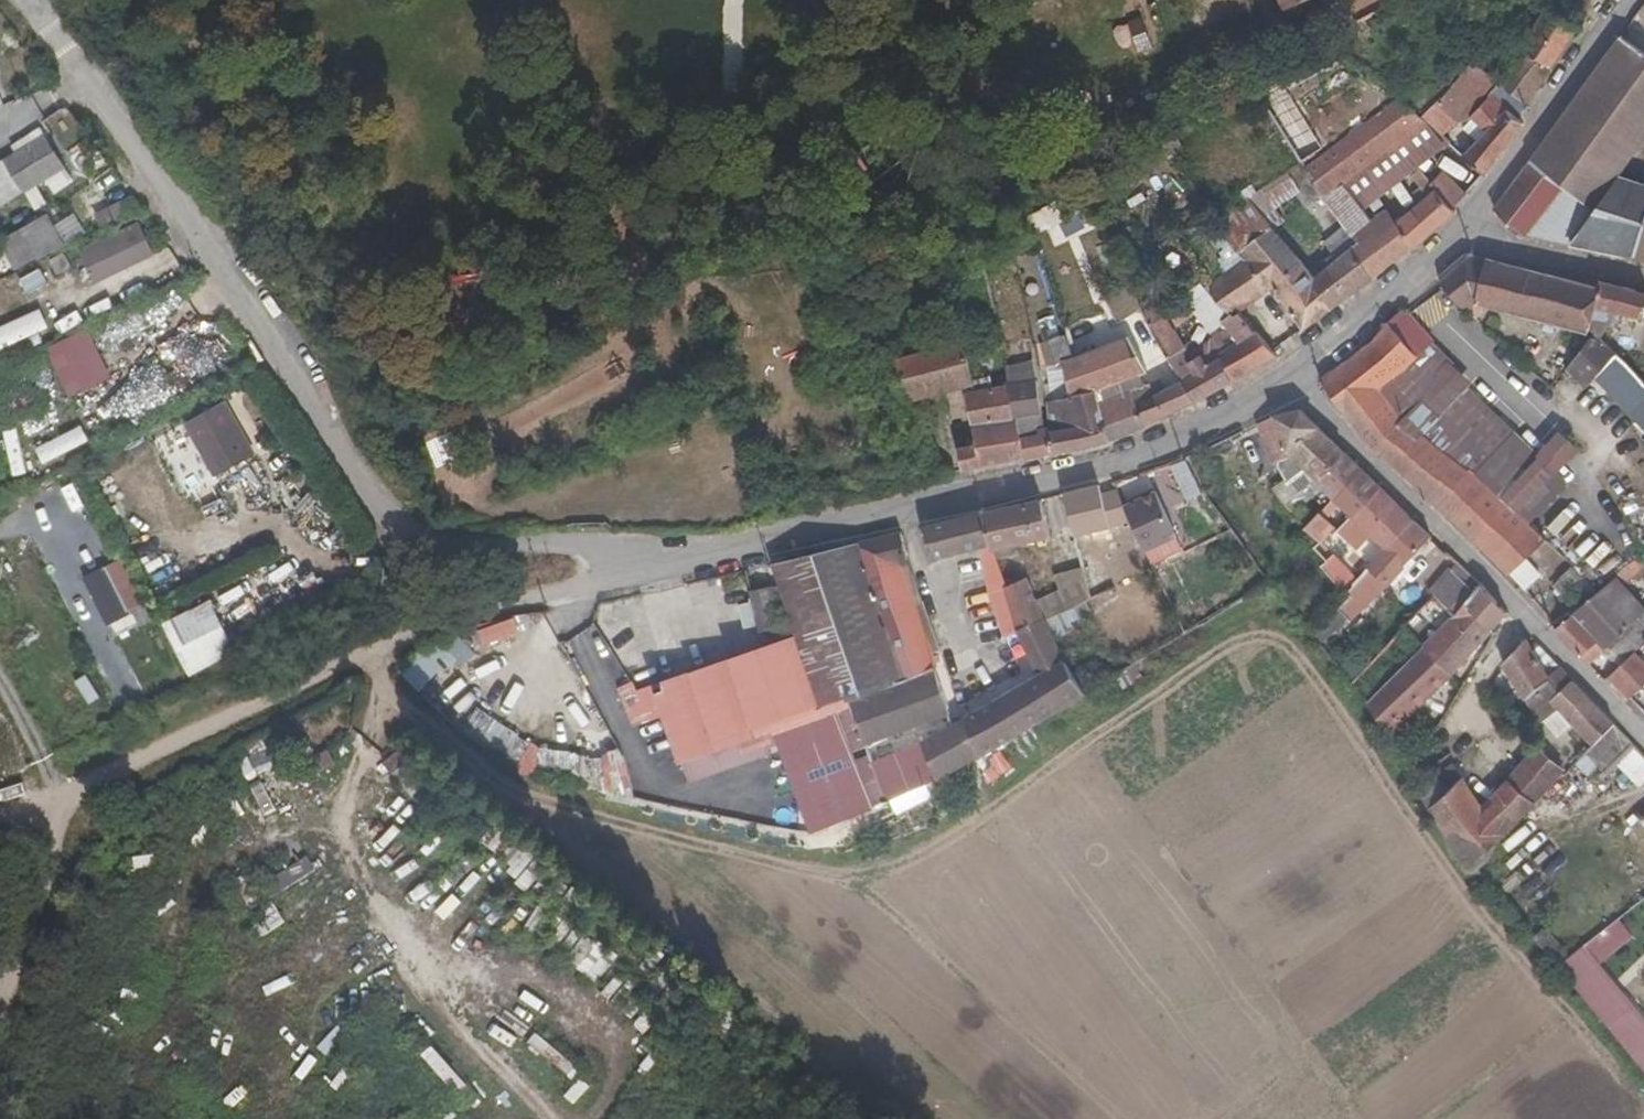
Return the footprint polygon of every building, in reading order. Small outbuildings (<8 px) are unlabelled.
[(1287,8),(1304,0),(1283,0),(1287,8)] [(1434,0),(1420,0),(1409,5),(1414,17),(1437,7),(1434,0)] [(1633,15),(1643,23),(1643,1),(1633,15)] [(1545,7),(1523,47),(1500,82),(1530,101),(1580,29),(1545,7)] [(1633,15),(1617,38),(1643,58),(1643,23),(1633,15)] [(1592,213),(1615,183),(1643,142),(1643,58),(1617,38),(1527,163),(1561,188),(1592,213)] [(1328,70),(1317,51),(1251,89),(1299,164),(1323,149),(1288,93),(1328,70)] [(1488,98),(1517,121),(1530,101),(1500,82),(1472,62),(1441,98),(1461,119),(1465,115),(1471,120),(1488,98)] [(1351,235),(1346,241),(1373,278),(1397,259),(1382,238),(1383,235),(1371,220),(1364,210),(1344,184),(1424,122),(1421,120),(1396,98),(1304,169),(1324,196),(1344,226),(1351,235)] [(1424,122),(1441,140),(1461,119),(1441,98),(1424,115),(1421,120),(1424,122)] [(1485,177),(1523,126),(1517,121),(1488,98),(1471,120),(1463,130),(1476,141),(1462,158),(1485,177)] [(1417,168),(1446,146),(1441,140),(1424,122),(1344,184),(1364,210),(1408,175),(1417,168)] [(1184,153),(1173,134),(1155,143),(1170,161),(1184,153)] [(36,186),(51,177),(67,168),(45,135),(2,162),(0,158),(0,208),(26,193),(37,210),(47,204),(36,186)] [(1139,173),(1129,157),(1102,173),(1111,189),(1139,173)] [(1492,210),(1524,238),(1528,235),(1561,188),(1527,163),(1492,210)] [(1242,262),(1267,293),(1273,289),(1303,267),(1272,230),(1283,223),(1275,211),(1295,198),(1305,210),(1324,196),(1304,169),(1299,164),(1210,223),(1242,262)] [(71,174),(67,168),(51,177),(55,183),(71,174)] [(1435,190),(1429,183),(1417,168),(1408,175),(1428,197),(1435,190)] [(1467,196),(1444,170),(1429,183),(1435,190),(1452,209),(1467,196)] [(1629,256),(1643,261),(1643,192),(1615,183),(1592,213),(1570,244),(1629,256)] [(1086,197),(1080,185),(1023,215),(1032,227),(1086,197)] [(1528,235),(1570,244),(1592,213),(1561,188),(1528,235)] [(1435,190),(1428,197),(1398,223),(1392,229),(1409,251),(1410,253),(1454,213),(1452,209),(1435,190)] [(95,214),(103,230),(143,211),(135,195),(132,196),(95,214)] [(1398,223),(1386,209),(1371,220),(1383,235),(1392,229),(1398,223)] [(66,245),(49,215),(0,241),(0,243),(15,270),(40,256),(41,258),(66,245)] [(155,255),(139,223),(79,251),(94,285),(155,255)] [(1012,247),(1003,225),(999,229),(1007,250),(1012,247)] [(1322,243),(1335,260),(1315,277),(1335,306),(1373,278),(1346,241),(1351,235),(1344,226),(1322,243)] [(1397,259),(1409,251),(1392,229),(1383,235),(1382,238),(1397,259)] [(1466,316),(1477,305),(1589,334),(1602,286),(1472,255),(1438,284),(1439,291),(1466,316)] [(1239,314),(1267,293),(1242,262),(1211,284),(1239,314)] [(1315,277),(1305,266),(1303,267),(1273,289),(1302,330),(1335,306),(1315,277)] [(1584,389),(1613,358),(1615,355),(1601,342),(1609,312),(1642,321),(1643,314),(1643,293),(1603,282),(1602,286),(1589,334),(1593,337),(1565,370),(1584,389)] [(1221,327),(1236,344),(1220,355),(1232,382),(1276,356),(1272,352),(1239,314),(1211,284),(1205,289),(1186,301),(1195,315),(1209,336),(1221,327)] [(1108,293),(1114,319),(1139,313),(1133,287),(1108,293)] [(875,311),(869,298),(855,306),(862,318),(875,311)] [(1168,314),(1177,327),(1195,315),(1186,301),(1168,314)] [(50,328),(41,309),(0,327),(0,351),(50,328)] [(1545,541),(1529,525),(1517,513),(1498,496),(1471,470),(1467,472),(1444,449),(1421,435),(1381,393),(1431,342),(1408,319),(1404,316),(1323,390),(1372,451),(1510,577),(1527,559),(1545,541)] [(1162,318),(1149,326),(1195,403),(1232,382),(1220,355),(1210,338),(1194,350),(1190,345),(1184,350),(1162,318)] [(887,341),(878,322),(867,328),(876,347),(887,341)] [(1149,326),(1119,340),(1073,356),(1062,361),(1069,396),(1095,390),(1110,443),(1155,422),(1195,403),(1149,326)] [(44,349),(68,398),(111,378),(87,328),(44,349)] [(1048,339),(1056,363),(1062,361),(1073,356),(1064,333),(1048,339)] [(1442,366),(1448,361),(1431,342),(1381,393),(1421,435),(1466,389),(1442,366)] [(904,401),(932,394),(964,387),(963,384),(974,381),(964,345),(886,365),(904,401)] [(1034,361),(1005,365),(1007,384),(1026,459),(1053,454),(1043,403),(1034,361)] [(976,445),(957,449),(961,473),(1026,459),(1007,384),(993,386),(990,376),(974,381),(963,384),(964,387),(976,445)] [(121,393),(136,409),(153,394),(138,377),(121,393)] [(1498,496),(1536,455),(1466,389),(1421,435),(1444,449),(1467,472),(1471,470),(1498,496)] [(1095,390),(1069,396),(1043,403),(1053,454),(1078,449),(1110,443),(1095,390)] [(218,475),(253,455),(221,402),(187,423),(218,475)] [(1299,468),(1316,483),(1344,452),(1301,409),(1269,416),(1257,424),(1272,463),(1287,456),(1299,468)] [(162,439),(189,485),(210,472),(183,426),(162,439)] [(84,428),(37,445),(43,462),(90,445),(84,428)] [(7,433),(14,470),(24,468),(17,431),(7,433)] [(1517,513),(1556,472),(1579,450),(1559,431),(1536,455),(1498,496),(1517,513)] [(1184,459),(1200,496),(1204,504),(1210,501),(1243,486),(1228,453),(1238,449),(1233,437),(1184,459)] [(1323,492),(1332,502),(1361,469),(1344,452),(1316,483),(1281,502),(1292,514),(1323,492)] [(1184,459),(1183,458),(1167,464),(1185,502),(1200,496),(1184,459)] [(1271,489),(1281,502),(1316,483),(1299,468),(1271,489)] [(1344,512),(1351,520),(1381,489),(1361,469),(1332,502),(1304,528),(1320,545),(1328,537),(1336,527),(1331,523),(1344,512)] [(1547,508),(1568,484),(1556,472),(1517,513),(1529,525),(1547,508)] [(1210,501),(1230,530),(1256,517),(1258,516),(1243,486),(1210,501)] [(1365,536),(1384,551),(1414,520),(1381,489),(1351,520),(1365,536)] [(1049,537),(1039,499),(980,513),(991,550),(1049,537)] [(1545,541),(1563,524),(1547,508),(1529,525),(1545,541)] [(915,585),(899,533),(772,563),(780,585),(748,593),(760,634),(794,626),(797,636),(824,715),(852,707),(886,803),(981,754),(1083,694),(1085,692),(1064,662),(1052,636),(1045,622),(1019,634),(1003,588),(991,550),(980,513),(924,527),(932,561),(975,550),(989,605),(1005,655),(1020,647),(1023,655),(1032,651),(1043,672),(955,724),(946,701),(930,656),(940,652),(915,585)] [(1227,532),(1243,553),(1262,543),(1267,540),(1256,517),(1230,530),(1227,532)] [(1335,610),(1350,625),(1430,536),(1414,520),(1384,551),(1355,583),(1345,595),(1347,598),(1335,610)] [(1622,555),(1588,535),(1576,555),(1609,575),(1622,555)] [(1535,567),(1554,548),(1545,541),(1527,559),(1535,567)] [(1252,564),(1268,554),(1262,543),(1243,553),(1252,564)] [(1098,544),(1077,550),(1082,567),(1087,581),(1100,576),(1107,575),(1098,544)] [(1637,557),(1613,578),(1643,609),(1643,560),(1637,557)] [(120,558),(103,567),(126,614),(144,605),(120,558)] [(1321,569),(1343,595),(1345,595),(1355,583),(1332,558),(1321,569)] [(1523,593),(1542,574),(1535,567),(1527,559),(1510,577),(1523,593)] [(1429,593),(1432,596),(1453,616),(1463,605),(1479,585),(1459,564),(1429,593)] [(1560,597),(1564,592),(1579,607),(1600,590),(1573,566),(1551,587),(1560,597)] [(81,578),(105,626),(127,615),(126,614),(103,567),(81,578)] [(1034,599),(1027,578),(1003,588),(1019,634),(1045,622),(1070,611),(1112,590),(1109,582),(1103,585),(1100,576),(1087,581),(1082,567),(1052,575),(1058,590),(1034,599)] [(1580,659),(1590,665),(1622,637),(1635,652),(1643,644),(1643,609),(1613,578),(1600,590),(1579,607),(1551,631),(1580,659)] [(1490,633),(1505,616),(1507,614),(1479,585),(1463,605),(1490,633)] [(190,675),(236,651),(209,599),(165,623),(190,675)] [(1463,605),(1453,616),(1423,646),(1451,675),(1490,633),(1463,605)] [(1052,636),(1076,626),(1070,611),(1045,622),(1052,636)] [(1326,645),(1346,621),(1336,612),(1316,636),(1326,645)] [(517,619),(479,628),(483,646),(521,637),(517,619)] [(650,686),(678,764),(776,732),(824,715),(797,636),(650,686)] [(1622,637),(1590,665),(1604,679),(1607,678),(1635,652),(1622,637)] [(1558,711),(1567,721),(1593,746),(1612,725),(1541,650),(1534,654),(1530,649),(1523,640),(1512,654),(1514,656),(1500,666),(1501,669),(1540,726),(1558,711)] [(1530,649),(1534,654),(1541,650),(1536,644),(1530,649)] [(1403,721),(1423,705),(1451,675),(1423,646),(1365,705),(1385,734),(1403,721)] [(1023,655),(946,701),(955,724),(1043,672),(1032,651),(1023,655)] [(1635,652),(1607,678),(1628,699),(1643,683),(1643,662),(1635,652)] [(1142,678),(1132,664),(1102,681),(1111,697),(1142,678)] [(89,675),(77,681),(90,704),(102,698),(89,675)] [(776,732),(811,835),(886,803),(852,707),(824,715),(776,732)] [(516,760),(529,737),(475,709),(463,732),(516,760)] [(1545,734),(1548,738),(1567,721),(1558,711),(1540,726),(1545,734)] [(1612,725),(1593,746),(1573,765),(1587,778),(1598,767),(1607,776),(1634,748),(1612,725)] [(238,753),(256,792),(287,777),(269,738),(238,753)] [(520,774),(535,777),(542,747),(527,743),(520,774)] [(1446,791),(1426,810),(1472,867),(1566,772),(1536,746),(1482,808),(1458,780),(1446,791)] [(1458,780),(1447,766),(1434,775),(1446,791),(1458,780)] [(1420,786),(1414,790),(1426,810),(1446,791),(1434,775),(1420,786)] [(301,785),(273,800),(278,812),(307,797),(301,785)] [(272,898),(317,872),(309,858),(264,883),(272,898)] [(258,939),(286,923),(276,906),(249,922),(258,939)] [(1614,923),(1569,957),(1556,968),(1615,1038),(1626,1028),(1619,1021),(1632,1008),(1594,963),(1626,937),(1614,923)] [(1569,957),(1545,929),(1533,940),(1556,968),(1569,957)] [(570,962),(601,979),(616,953),(584,935),(570,962)] [(578,1105),(590,1085),(578,1078),(566,1097),(578,1105)]
